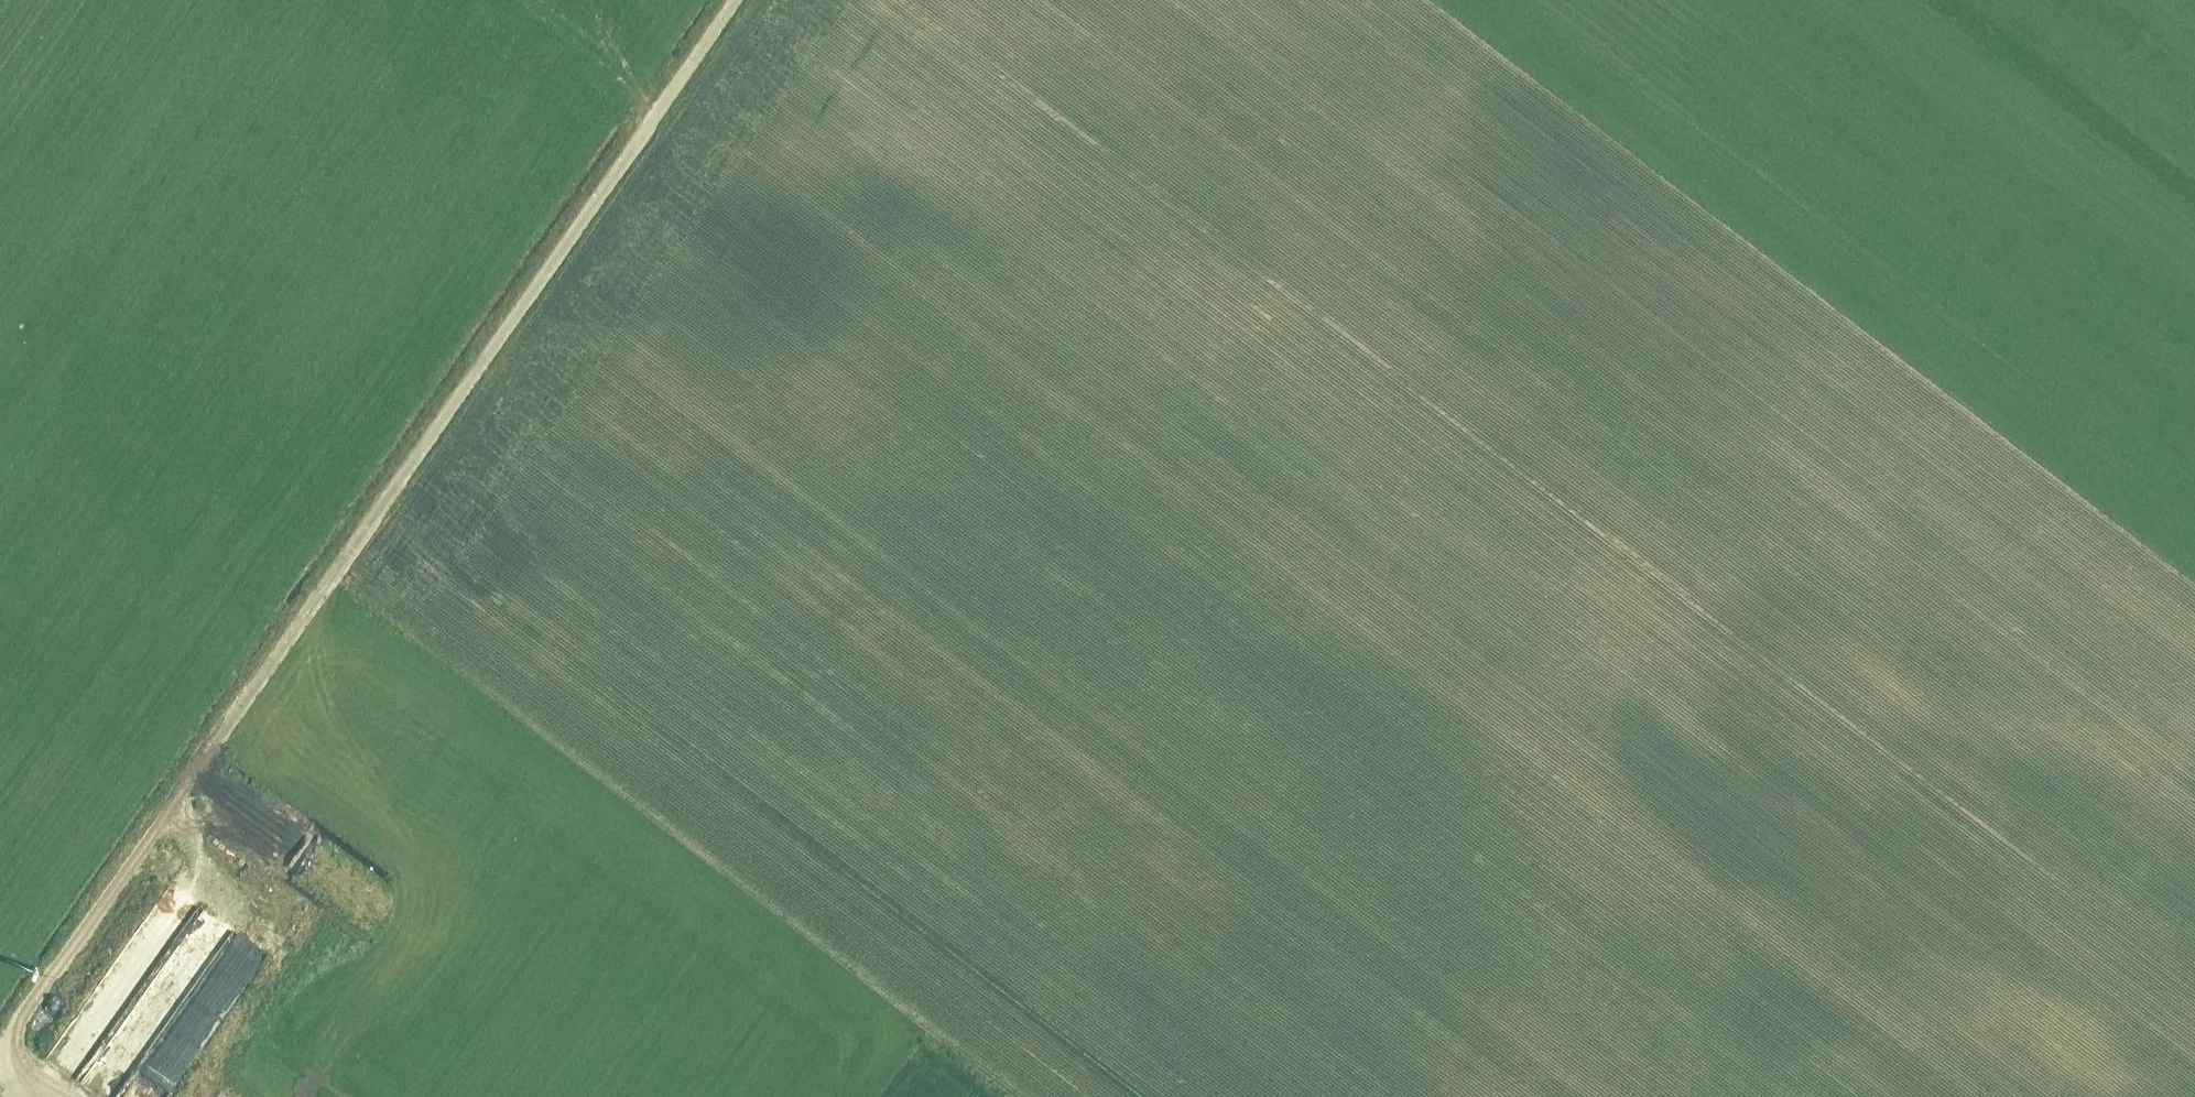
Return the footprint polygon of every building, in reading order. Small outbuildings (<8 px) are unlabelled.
[(127,940),(154,959),(189,910),(163,890),(127,940)] [(192,934),(148,984),(157,992),(179,967),(190,976),(212,951),(192,934)]
